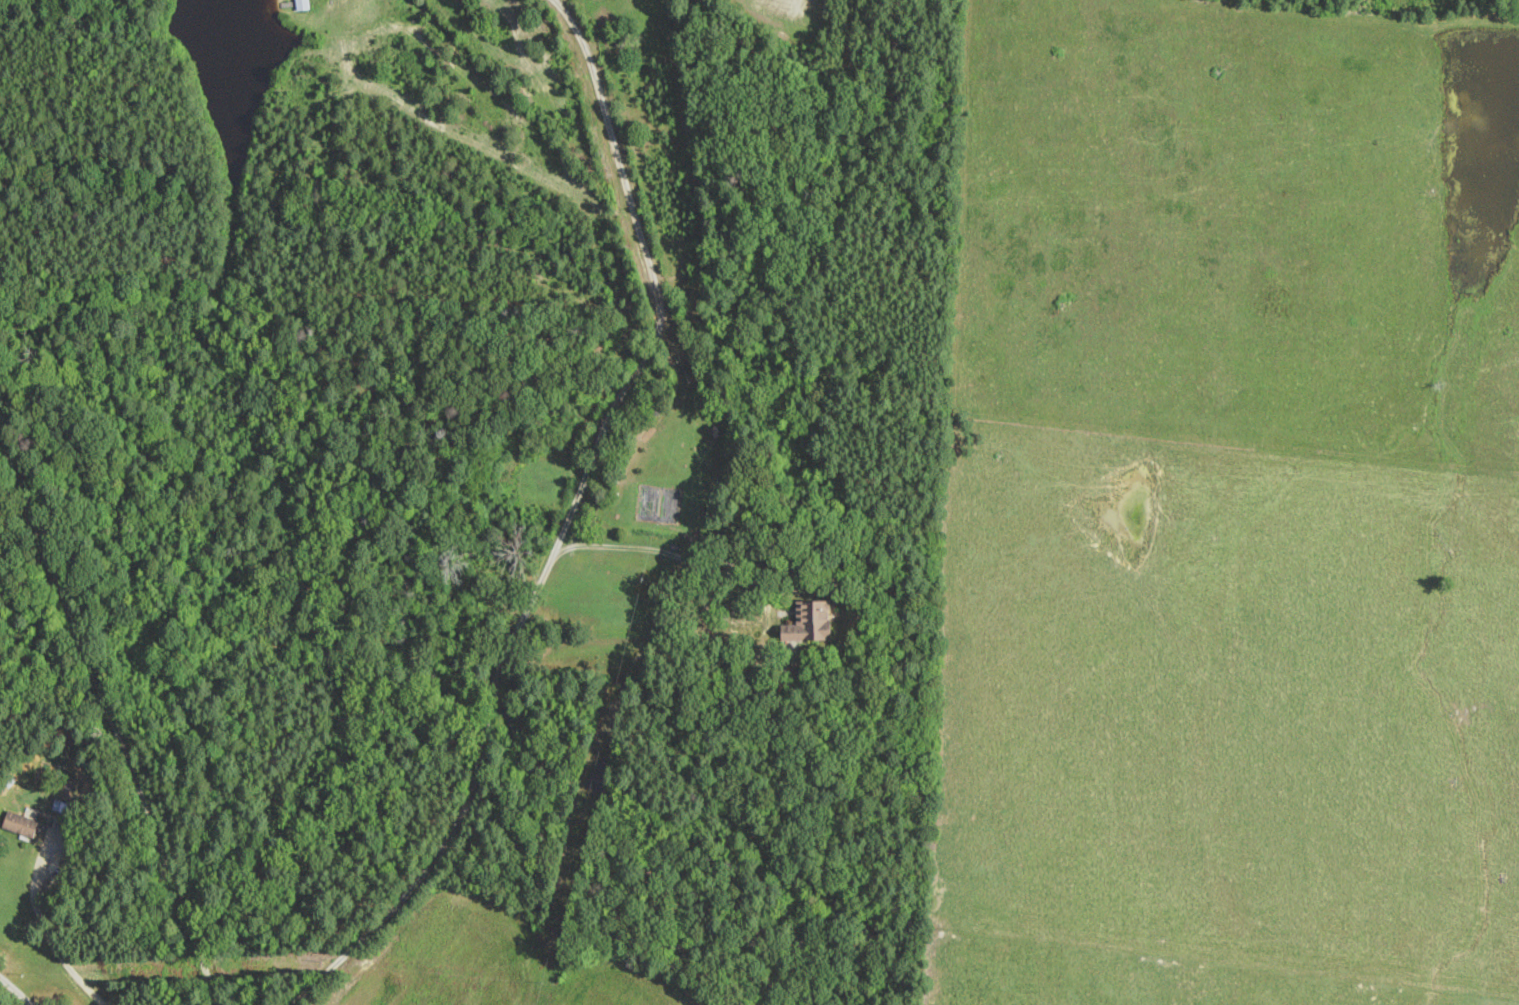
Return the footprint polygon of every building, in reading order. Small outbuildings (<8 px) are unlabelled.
[(309,0),(295,0),(296,11),(309,10),(309,0)] [(831,642),(832,601),(797,600),(797,625),(782,625),(781,641),(831,642)] [(74,812),(74,803),(54,803),(54,812),(74,812)] [(2,827),(32,839),(39,821),(8,810),(2,827)]
